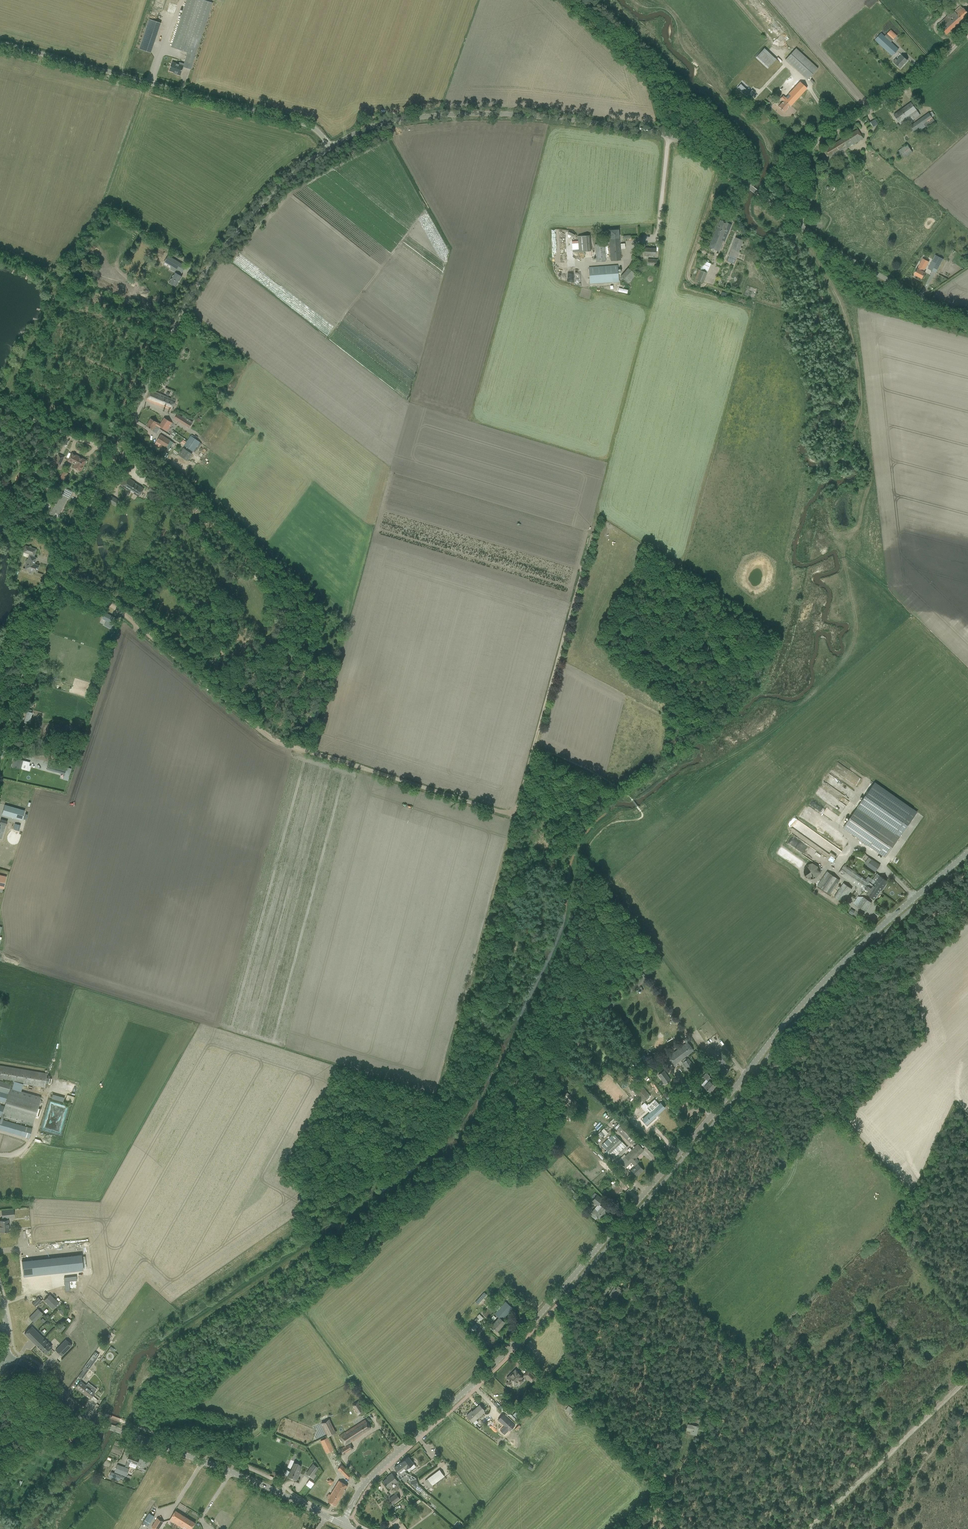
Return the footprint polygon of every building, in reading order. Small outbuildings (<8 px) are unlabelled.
[(155,8),(163,11),(167,0),(157,0),(155,8)] [(204,0),(187,0),(171,47),(188,53),(187,55),(189,56),(186,67),(179,65),(178,67),(173,65),(172,69),(170,68),(168,73),(176,76),(175,76),(179,78),(181,72),(182,72),(183,69),(190,71),(195,57),(194,57),(212,3),(204,0)] [(939,11),(944,5),(941,2),(930,14),(934,17),(939,11)] [(956,13),(954,10),(938,25),(947,34),(967,15),(967,13),(964,8),(958,13),(957,12),(956,13)] [(139,49),(151,53),(152,48),(157,34),(161,23),(149,19),(139,49)] [(887,33),(893,39),(897,36),(891,30),(887,33)] [(875,40),(892,56),(898,49),(881,33),(875,40)] [(785,60),(804,76),(807,80),(818,69),(796,48),(785,60)] [(765,66),(764,67),(766,70),(776,60),(764,49),(756,58),(765,66)] [(893,62),(900,68),(907,61),(901,55),(897,60),(896,59),(893,62)] [(784,69),(767,88),(774,94),(790,75),(784,69)] [(780,99),(783,101),(782,103),(778,106),(784,112),(790,106),(807,88),(800,82),(799,82),(797,80),(791,87),(793,89),(785,98),(783,96),(780,99)] [(749,93),(741,86),(738,89),(749,99),(755,93),(752,90),(749,93)] [(771,104),(772,105),(776,100),(770,95),(767,99),(771,103),(771,104)] [(899,122),(901,125),(905,122),(903,119),(906,117),(907,119),(908,119),(910,122),(920,115),(911,102),(894,115),(899,122)] [(929,113),(909,127),(912,132),(919,128),(920,130),(934,120),(932,117),(929,113)] [(823,150),(828,158),(846,147),(846,148),(863,138),(857,129),(823,150)] [(898,151),(903,159),(912,152),(907,145),(898,151)] [(869,160),(876,153),(872,149),(862,158),(864,159),(866,157),(869,160)] [(718,224),(708,247),(718,251),(723,241),(730,224),(720,220),(718,224)] [(609,239),(606,239),(606,243),(609,243),(611,261),(616,260),(621,260),(618,228),(608,229),(609,239)] [(577,236),(579,252),(591,251),(590,235),(577,236)] [(727,261),(734,263),(743,240),(735,237),(727,261)] [(129,238),(126,243),(131,246),(134,241),(129,238)] [(595,244),(596,262),(606,261),(604,244),(595,244)] [(163,252),(166,248),(161,245),(160,248),(158,247),(157,250),(158,251),(156,254),(162,257),(164,253),(163,252)] [(643,256),(648,257),(648,256),(655,256),(656,248),(644,247),(643,256)] [(935,255),(928,268),(936,273),(943,259),(935,255)] [(168,256),(164,262),(176,268),(174,272),(175,272),(169,282),(176,287),(182,276),(180,275),(182,272),(177,269),(180,264),(181,263),(173,259),(168,256)] [(917,270),(914,274),(922,278),(924,274),(925,273),(925,272),(923,272),(922,271),(923,269),(924,270),(929,261),(923,258),(920,264),(917,269),(917,270)] [(620,277),(628,283),(636,274),(633,272),(641,262),(636,259),(620,277)] [(695,280),(703,283),(710,263),(704,261),(700,270),(699,270),(695,280)] [(589,267),(590,283),(618,281),(617,265),(589,267)] [(168,382),(171,376),(165,373),(159,384),(164,387),(166,382),(167,383),(168,382)] [(147,400),(154,403),(164,407),(164,406),(172,409),(175,400),(150,389),(147,400)] [(178,421),(189,428),(192,423),(181,416),(178,421)] [(151,418),(146,426),(153,430),(152,431),(156,434),(159,429),(161,427),(167,431),(172,423),(168,420),(164,418),(160,424),(151,418)] [(91,435),(105,441),(107,437),(93,431),(91,435)] [(156,441),(166,447),(170,440),(160,434),(156,441)] [(183,439),(180,443),(193,452),(199,442),(190,436),(187,442),(186,442),(183,439)] [(179,455),(187,460),(192,454),(183,448),(179,455)] [(73,467),(81,471),(86,460),(79,457),(78,457),(76,456),(76,455),(72,453),(68,461),(75,464),(73,467)] [(54,463),(60,466),(64,456),(58,454),(54,463)] [(144,489),(130,480),(130,479),(126,477),(121,485),(127,490),(128,489),(139,497),(144,489)] [(60,514),(68,498),(70,499),(74,492),(65,488),(59,500),(56,499),(54,503),(55,503),(52,510),(50,513),(54,515),(55,513),(58,514),(59,513),(60,514)] [(121,502),(111,496),(108,501),(118,507),(121,502)] [(33,556),(36,549),(24,546),(22,552),(29,554),(25,569),(28,570),(28,572),(28,573),(31,574),(32,573),(33,571),(37,573),(39,566),(33,564),(34,562),(36,558),(31,556),(31,555),(33,556)] [(102,619),(113,624),(116,618),(105,613),(102,619)] [(14,757),(11,766),(25,770),(26,764),(29,765),(30,762),(14,757)] [(833,769),(849,780),(853,774),(837,763),(833,769)] [(55,764),(53,771),(64,774),(65,771),(66,767),(55,764)] [(874,783),(858,807),(900,836),(917,812),(905,804),(874,783)] [(5,805),(2,814),(22,820),(24,811),(5,805)] [(843,827),(886,857),(900,837),(858,808),(857,807),(843,827)] [(867,865),(876,871),(880,865),(872,859),(867,865)] [(804,871),(804,874),(805,876),(807,878),(809,879),(811,879),(814,878),(816,877),(817,876),(818,873),(819,871),(818,869),(817,867),(815,865),(813,864),(811,864),(809,864),(807,865),(805,867),(804,869),(804,871)] [(886,884),(885,883),(886,881),(887,881),(883,878),(880,876),(877,874),(873,879),(868,876),(866,880),(844,865),(838,873),(848,880),(863,891),(865,888),(869,891),(867,894),(874,899),(881,890),(882,891),(885,885),(886,884)] [(817,886),(830,894),(839,880),(827,871),(817,886)] [(852,889),(844,883),(840,888),(849,894),(852,889)] [(857,906),(861,909),(865,911),(871,903),(863,897),(857,906)] [(667,1057),(673,1066),(693,1050),(687,1042),(667,1057)] [(703,1052),(709,1058),(715,1051),(709,1046),(703,1052)] [(724,1065),(728,1060),(721,1053),(717,1057),(722,1062),(717,1067),(720,1070),(719,1071),(724,1075),(729,1070),(724,1065)] [(683,1062),(689,1069),(693,1066),(688,1058),(683,1062)] [(20,1136),(29,1138),(32,1129),(23,1126),(2,1120),(3,1117),(32,1126),(41,1097),(12,1089),(14,1082),(45,1087),(47,1073),(0,1066),(0,1080),(11,1082),(11,1083),(0,1081),(0,1101),(5,1103),(4,1106),(0,1105),(0,1116),(1,1116),(0,1119),(0,1130),(20,1136)] [(658,1075),(665,1084),(670,1080),(663,1070),(658,1075)] [(711,1082),(713,1081),(709,1077),(709,1076),(706,1073),(703,1077),(706,1079),(701,1084),(705,1088),(709,1092),(715,1086),(711,1082)] [(640,1085),(633,1091),(643,1102),(650,1096),(643,1088),(640,1085)] [(669,1092),(665,1096),(669,1100),(673,1096),(669,1092)] [(64,1102),(65,1097),(53,1094),(52,1098),(64,1102)] [(645,1102),(641,1105),(646,1110),(647,1109),(650,1112),(645,1117),(643,1119),(645,1122),(647,1124),(664,1108),(660,1103),(659,1104),(654,1099),(648,1105),(645,1102)] [(621,1125),(616,1129),(631,1144),(636,1138),(624,1126),(622,1123),(621,1125)] [(603,1129),(599,1133),(601,1134),(604,1137),(608,1133),(603,1129)] [(614,1133),(602,1145),(610,1153),(616,1159),(621,1154),(627,1147),(625,1145),(621,1141),(614,1133)] [(638,1144),(630,1152),(632,1154),(635,1158),(643,1150),(638,1144)] [(632,1154),(630,1152),(620,1161),(626,1167),(631,1162),(635,1166),(630,1172),(635,1177),(639,1173),(640,1173),(643,1170),(637,1163),(639,1161),(635,1158),(632,1154)] [(592,1201),(594,1203),(598,1206),(603,1200),(597,1195),(592,1201)] [(590,1214),(591,1216),(595,1219),(597,1217),(598,1217),(600,1219),(607,1211),(601,1206),(597,1211),(594,1209),(590,1214)] [(2,1218),(3,1220),(0,1220),(0,1232),(9,1231),(8,1226),(8,1219),(7,1217),(14,1217),(13,1210),(6,1210),(1,1211),(2,1218)] [(81,1254),(21,1261),(23,1276),(83,1270),(81,1254)] [(64,1277),(65,1292),(70,1291),(69,1281),(77,1280),(76,1276),(64,1277)] [(610,1298),(614,1300),(621,1289),(617,1287),(618,1286),(616,1284),(607,1297),(608,1297),(610,1298)] [(43,1300),(52,1309),(58,1303),(49,1294),(43,1300)] [(475,1302),(478,1304),(485,1296),(483,1294),(475,1302)] [(32,1303),(35,1306),(41,1300),(38,1297),(32,1303)] [(505,1322),(502,1320),(513,1308),(505,1302),(495,1313),(499,1317),(491,1326),(497,1331),(500,1328),(500,1327),(505,1322)] [(21,1329),(30,1326),(22,1307),(13,1310),(21,1329)] [(38,1308),(33,1313),(38,1318),(43,1313),(38,1308)] [(30,1327),(24,1333),(45,1354),(51,1347),(48,1345),(49,1344),(34,1329),(33,1330),(30,1327)] [(55,1350),(61,1356),(72,1345),(66,1339),(55,1350)] [(91,1362),(92,1360),(91,1359),(90,1360),(89,1360),(84,1366),(85,1367),(78,1376),(82,1379),(89,1369),(93,1363),(91,1362)] [(523,1380),(521,1379),(523,1377),(515,1370),(507,1378),(510,1381),(507,1384),(510,1387),(513,1384),(516,1381),(519,1384),(523,1380)] [(531,1382),(536,1377),(529,1370),(524,1375),(531,1382)] [(94,1392),(96,1389),(88,1382),(86,1385),(80,1381),(75,1387),(90,1399),(95,1392),(94,1392)] [(351,1405),(358,1415),(365,1411),(358,1401),(351,1405)] [(467,1415),(470,1419),(471,1420),(473,1419),(475,1420),(485,1411),(479,1405),(471,1413),(470,1412),(467,1415)] [(565,1410),(577,1418),(580,1414),(568,1406),(565,1410)] [(503,1414),(498,1420),(504,1426),(500,1430),(504,1434),(509,1430),(509,1431),(515,1425),(503,1414)] [(336,1433),(329,1419),(321,1423),(327,1437),(336,1433)] [(362,1434),(371,1428),(365,1419),(339,1436),(345,1445),(362,1434)] [(690,1434),(696,1435),(697,1435),(699,1426),(695,1426),(687,1424),(686,1430),(690,1432),(690,1434)] [(326,1453),(334,1449),(328,1437),(321,1441),(326,1453)] [(340,1449),(342,1455),(349,1451),(346,1446),(340,1449)] [(145,1464),(147,1460),(141,1458),(140,1459),(133,1456),(133,1455),(130,1454),(125,1466),(128,1467),(129,1465),(135,1468),(137,1464),(138,1465),(138,1466),(144,1468),(146,1464),(145,1464)] [(401,1462),(394,1467),(397,1471),(400,1475),(400,1474),(407,1469),(409,1471),(415,1466),(413,1463),(408,1457),(401,1462)] [(290,1471),(287,1476),(296,1480),(299,1473),(298,1472),(300,1465),(294,1463),(290,1471)] [(114,1472),(126,1477),(129,1469),(117,1464),(114,1472)] [(313,1464),(306,1474),(311,1477),(318,1467),(313,1464)] [(352,1475),(342,1465),(338,1469),(348,1479),(352,1475)] [(427,1478),(432,1485),(444,1476),(440,1470),(427,1478)] [(111,1472),(109,1477),(119,1480),(121,1475),(111,1472)] [(383,1481),(388,1487),(392,1484),(394,1482),(395,1483),(398,1481),(392,1473),(388,1476),(389,1476),(383,1481)] [(416,1478),(411,1480),(412,1485),(420,1492),(423,1489),(421,1487),(418,1486),(417,1481),(416,1478)] [(306,1484),(311,1487),(315,1482),(309,1479),(306,1484)] [(335,1506),(347,1486),(340,1481),(331,1495),(330,1495),(328,1498),(329,1499),(328,1501),(335,1506)] [(389,1498),(393,1503),(400,1498),(396,1493),(389,1498)] [(175,1510),(170,1520),(175,1523),(179,1526),(185,1517),(175,1510)] [(135,1521),(141,1515),(138,1512),(133,1518),(135,1521)] [(143,1523),(148,1526),(154,1516),(149,1512),(143,1523)] [(185,1517),(179,1526),(182,1528),(184,1524),(191,1528),(192,1527),(195,1523),(185,1517)] [(154,1528),(159,1528),(163,1522),(157,1518),(151,1527),(154,1528)]
